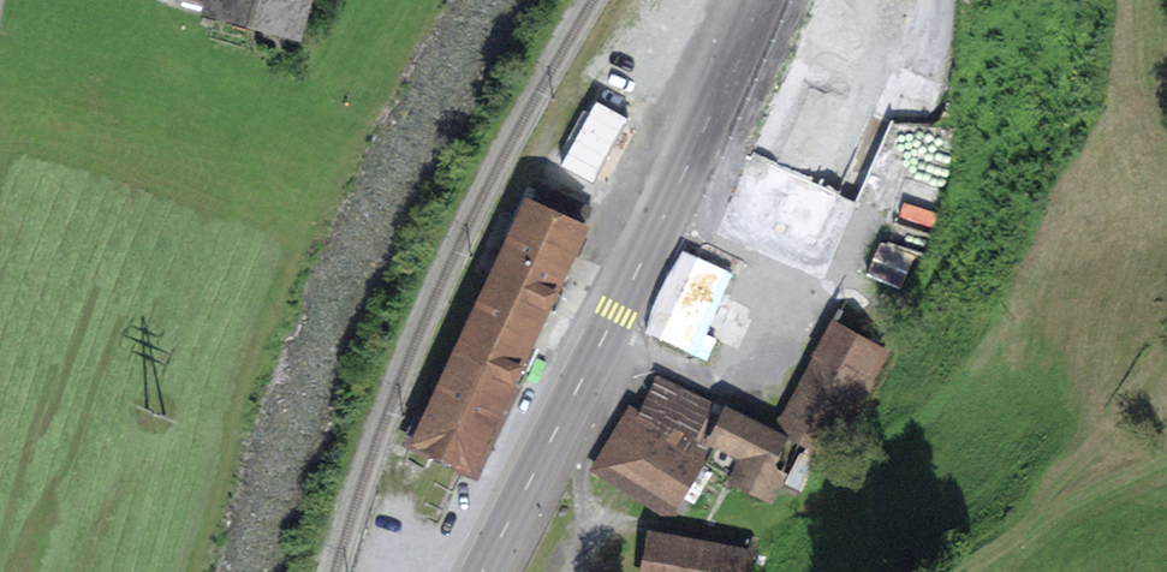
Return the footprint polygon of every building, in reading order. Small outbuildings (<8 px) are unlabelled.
[(210,14),(297,40),(310,0),(214,0),(210,14)] [(755,151),(843,189),(854,193),(937,0),(807,0),(744,147),(755,151)] [(755,151),(726,219),(814,257),(843,189),(755,151)] [(955,184),(904,169),(882,240),(932,256),(955,184)] [(551,299),(584,228),(527,202),(416,443),(473,469),(516,376),(551,299)] [(749,267),(695,240),(649,332),(703,359),(749,267)] [(860,255),(829,281),(843,298),(875,272),(860,255)] [(868,352),(826,333),(798,396),(839,415),(868,352)] [(728,412),(654,372),(607,459),(682,499),(714,441),(728,412)] [(792,442),(728,412),(714,441),(746,456),(735,479),(767,495),(792,442)] [(653,526),(644,571),(739,571),(745,544),(653,526)]
